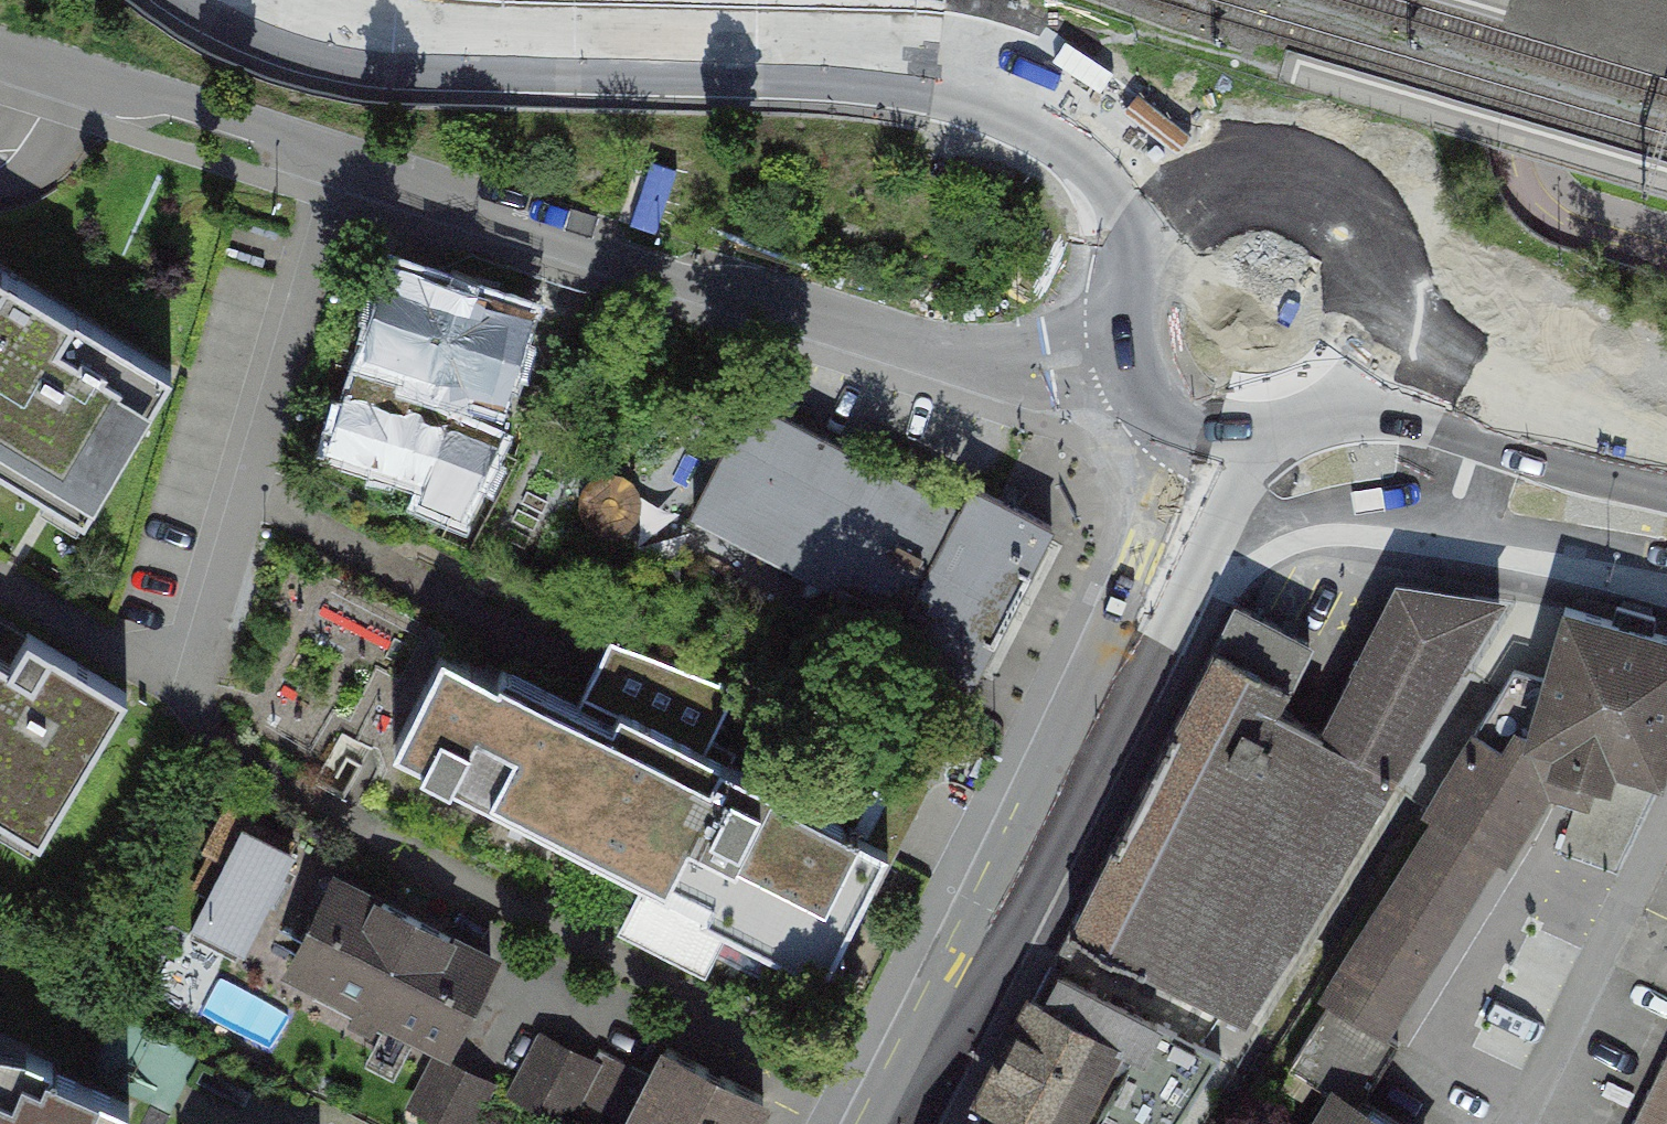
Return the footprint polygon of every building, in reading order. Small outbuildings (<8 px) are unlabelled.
[(532,312),(383,267),(352,371),(500,416),(532,312)] [(55,498),(128,376),(90,354),(100,337),(4,280),(0,288),(0,465),(55,498)] [(957,494),(747,389),(686,507),(836,581),(808,631),(878,671),(897,638),(971,677),(1053,515),(970,471),(957,494)] [(1261,1029),(1517,600),(1401,584),(1331,735),(1290,719),(1160,980),(1261,1029)] [(1559,613),(1520,743),(1665,786),(1666,778),(1666,645),(1559,613)] [(61,857),(160,692),(64,634),(42,669),(17,654),(0,644),(0,821),(61,857)] [(1305,689),(1217,645),(1071,936),(1160,980),(1290,719),(1305,689)] [(819,993),(882,867),(439,649),(376,775),(819,993)] [(1561,783),(1491,737),(1317,996),(1387,1043),(1561,783)] [(247,955),(296,848),(243,824),(194,931),(247,955)] [(490,944),(335,860),(280,962),(435,1045),(490,944)] [(1038,997),(979,1110),(1005,1123),(1096,1123),(1136,1048),(1038,997)] [(1624,1123),(1666,1123),(1666,1029),(1624,1123)] [(148,1104),(0,1036),(0,1123),(138,1123),(148,1104)] [(779,1108),(667,1052),(630,1123),(771,1123),(779,1108)] [(1329,1093),(1312,1123),(1387,1123),(1329,1093)]
